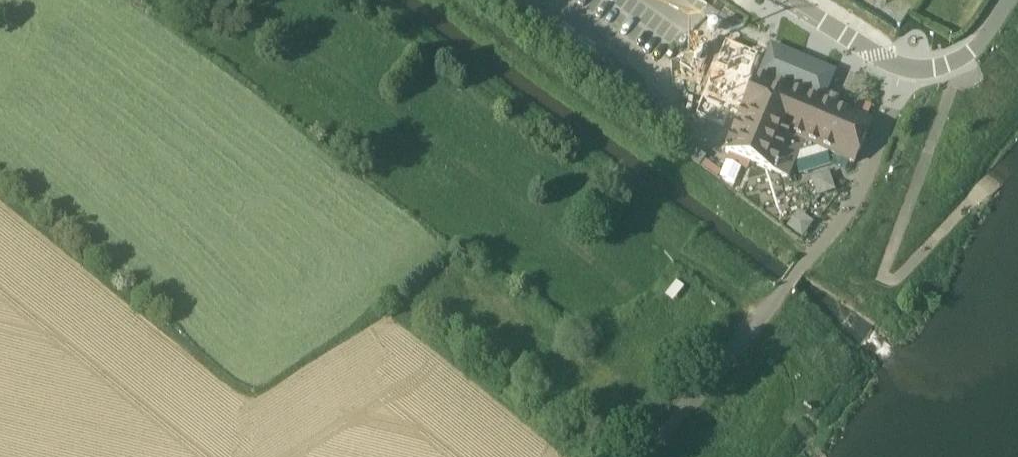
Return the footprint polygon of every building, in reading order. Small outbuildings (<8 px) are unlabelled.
[(891,0),(862,0),(858,8),(879,20),(891,0)] [(829,160),(852,170),(868,130),(850,122),(853,116),(835,109),(837,105),(824,100),(833,79),(769,52),(744,111),(711,97),(701,125),(731,137),(721,159),(787,185),(794,171),(829,160)]
